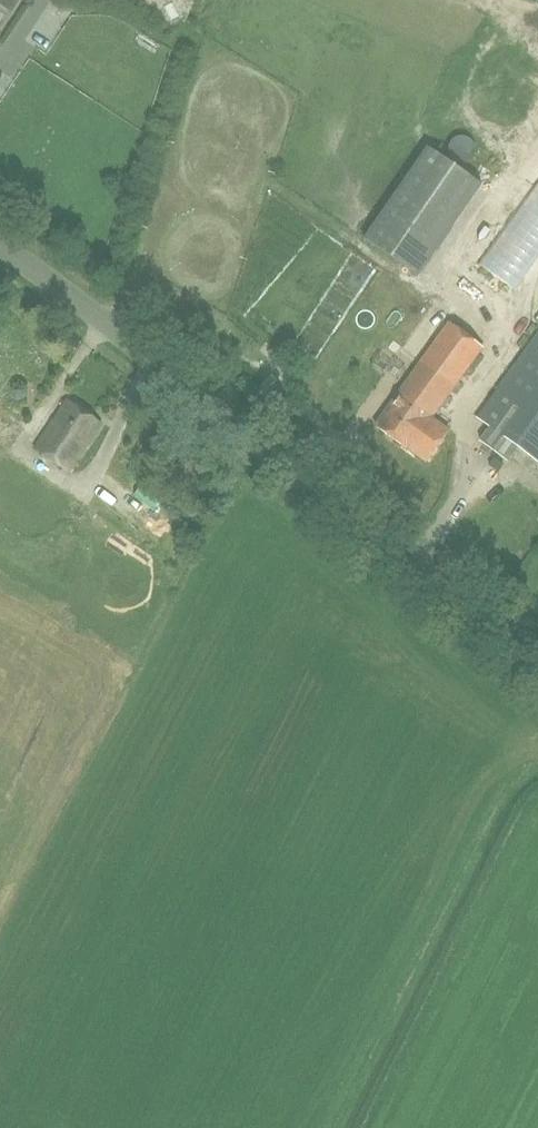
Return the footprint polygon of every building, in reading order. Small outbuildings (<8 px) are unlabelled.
[(21,0),(0,0),(0,32),(21,0)] [(482,184),(474,178),(427,145),(363,237),(418,275),(482,184)] [(430,418),(482,348),(448,323),(396,394),(397,394),(373,426),(405,449),(424,463),(447,431),(430,418)] [(476,418),(489,427),(478,441),(505,461),(515,447),(537,463),(537,332),(476,418)] [(66,474),(98,424),(64,402),(32,451),(66,474)]
